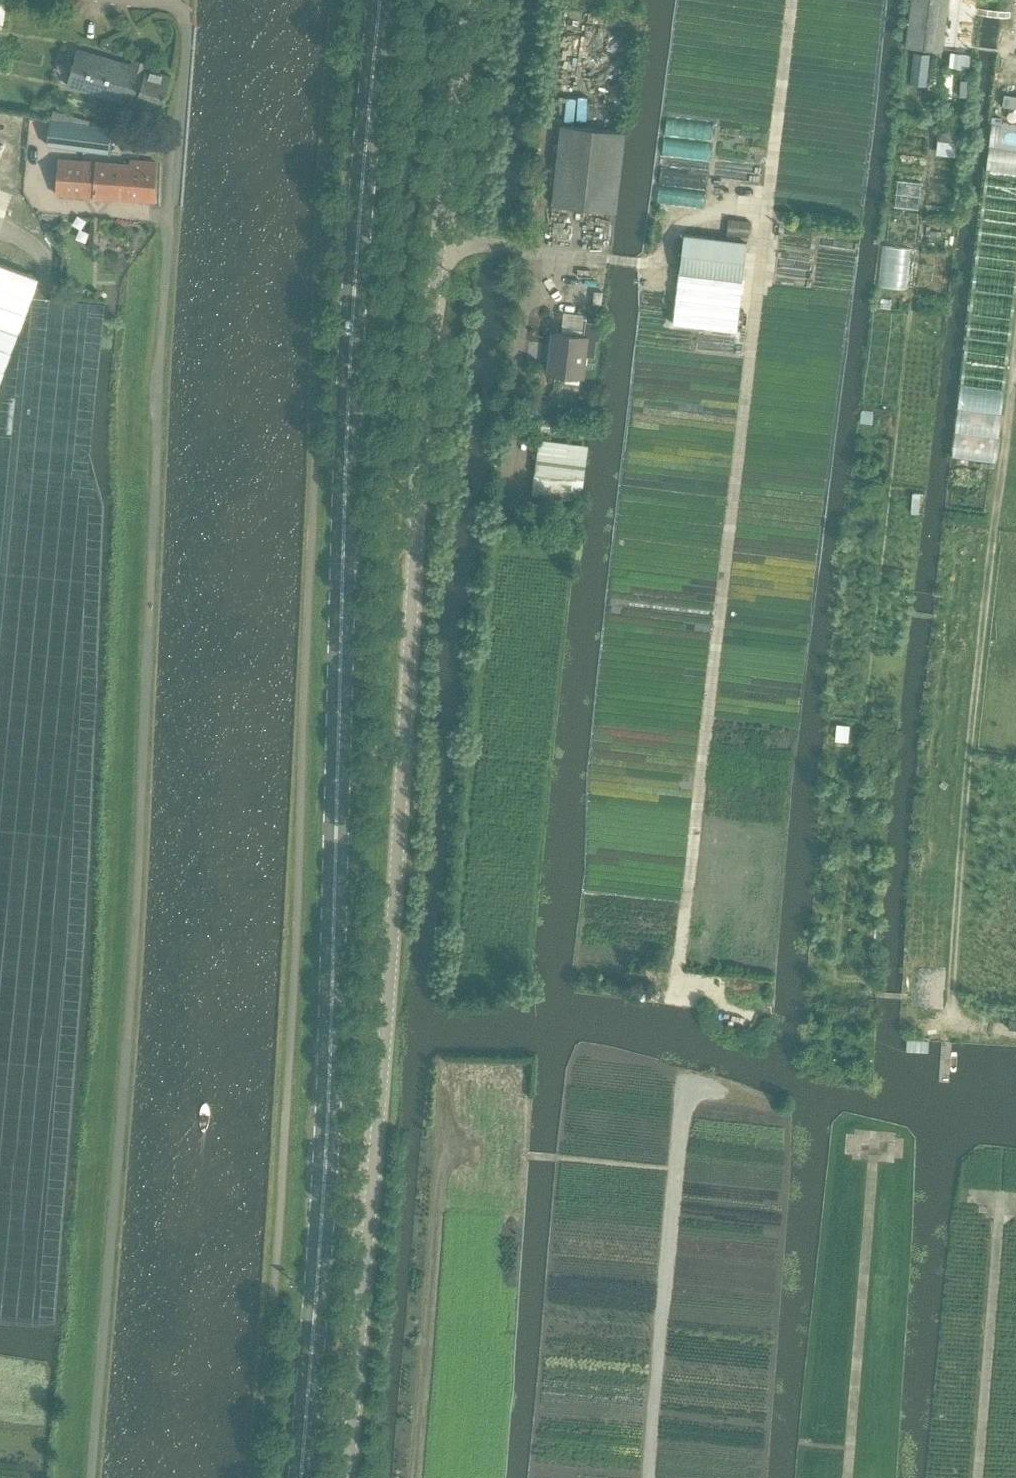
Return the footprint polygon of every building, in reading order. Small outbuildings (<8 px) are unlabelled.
[(905,46),(941,51),(947,0),(911,0),(905,46)] [(172,78),(148,71),(149,67),(133,62),(132,66),(79,51),(69,88),(161,114),(172,78)] [(911,83),(925,85),(929,55),(914,53),(911,83)] [(92,152),(109,154),(112,129),(60,123),(51,122),(48,146),(92,152)] [(553,206),(615,213),(624,133),(561,127),(553,206)] [(60,161),(57,196),(156,204),(156,164),(132,162),(132,166),(60,161)] [(898,180),(895,206),(918,209),(921,182),(898,180)] [(750,221),(728,219),(726,238),(748,241),(748,240),(750,221)] [(747,242),(684,234),(679,273),(743,280),(747,242)] [(0,266),(0,327),(17,334),(37,280),(0,266)] [(743,280),(679,273),(673,324),(737,331),(743,280)] [(600,325),(593,324),(591,339),(599,340),(600,325)] [(17,334),(0,327),(0,380),(17,334)] [(585,337),(555,334),(550,374),(581,378),(585,337)] [(521,413),(553,415),(554,400),(522,397),(521,413)] [(536,475),(582,481),(586,445),(540,440),(536,475)]
